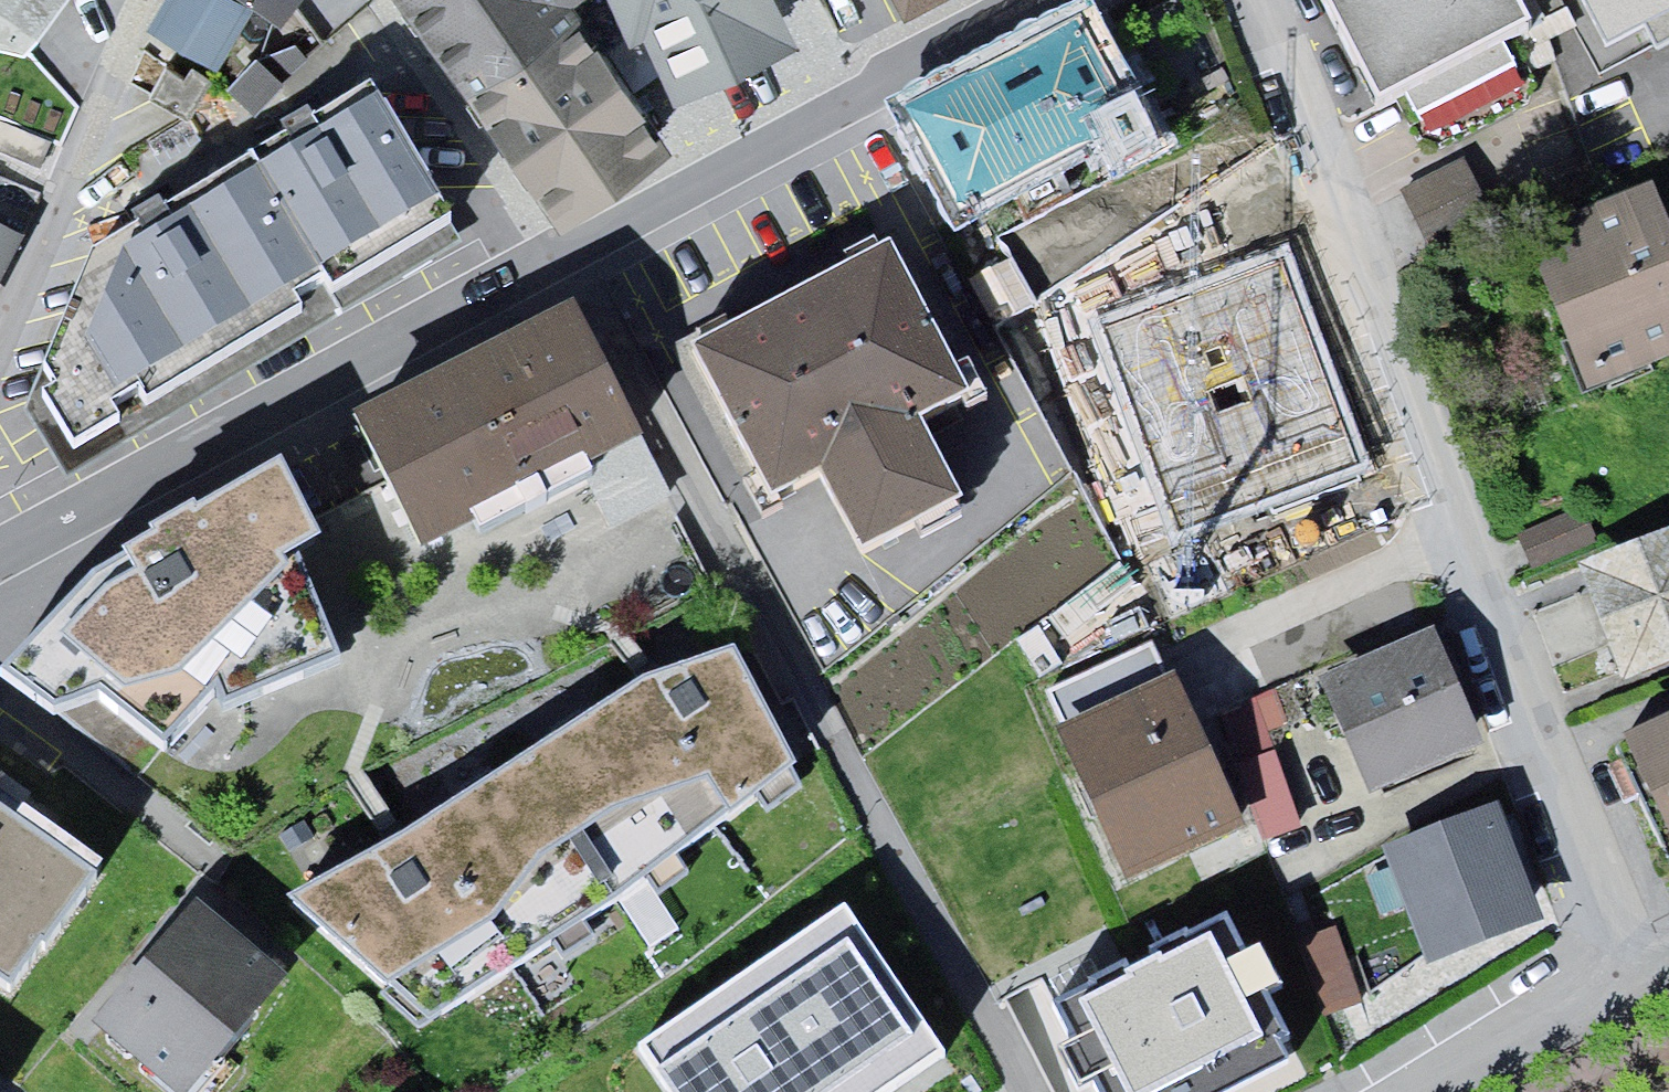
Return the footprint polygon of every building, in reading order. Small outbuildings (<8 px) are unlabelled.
[(27,50),(66,0),(0,0),(0,45),(27,50)] [(279,12),(289,0),(165,0),(154,22),(227,74),(257,4),(279,12)] [(574,207),(668,130),(571,11),(585,0),(405,0),(574,207)] [(684,101),(802,46),(781,0),(616,0),(628,39),(650,29),(684,101)] [(911,14),(937,0),(903,0),(911,14)] [(1376,136),(1548,50),(1523,0),(1309,0),(1316,15),(1333,7),(1369,79),(1352,87),(1376,136)] [(914,128),(965,222),(1143,125),(1092,32),(914,128)] [(37,417),(67,471),(456,236),(376,104),(91,275),(37,417)] [(1588,400),(1668,367),(1668,241),(1656,208),(1531,259),(1588,400)] [(1283,262),(1101,330),(1168,509),(1258,475),(1272,513),(1361,481),(1347,442),(1349,441),(1283,262)] [(821,492),(859,571),(959,522),(916,434),(959,413),(889,271),(688,369),(763,521),(821,492)] [(361,434),(426,563),(641,456),(576,327),(476,377),(361,434)] [(62,732),(147,789),(219,695),(224,718),(338,671),(295,579),(317,562),(280,486),(120,573),(89,598),(2,687),(62,732)] [(1630,697),(1668,684),(1668,547),(1589,574),(1630,697)] [(1324,693),(1374,808),(1485,760),(1436,645),(1324,693)] [(349,886),(285,915),(429,1034),(618,917),(797,789),(734,674),(651,699),(446,827),(349,886)] [(1061,750),(1127,892),(1241,840),(1175,698),(1061,750)] [(1243,760),(1290,749),(1279,699),(1231,710),(1243,760)] [(1668,851),(1668,743),(1629,761),(1668,851)] [(1285,752),(1246,765),(1271,843),(1310,830),(1285,752)] [(2,1010),(91,883),(0,820),(0,1009),(2,1010)] [(1391,862),(1433,973),(1547,931),(1505,820),(1391,862)] [(638,1049),(667,1091),(893,1091),(912,1079),(905,1068),(937,1046),(845,909),(638,1049)] [(1054,1072),(1260,967),(1228,910),(1028,1008),(1054,1072)] [(150,1091),(196,1091),(284,989),(199,916),(91,1042),(150,1091)] [(1335,930),(1300,944),(1326,1013),(1359,1003),(1335,930)] [(1067,1091),(1202,1091),(1296,1046),(1260,967),(1054,1072),(1067,1091)]
